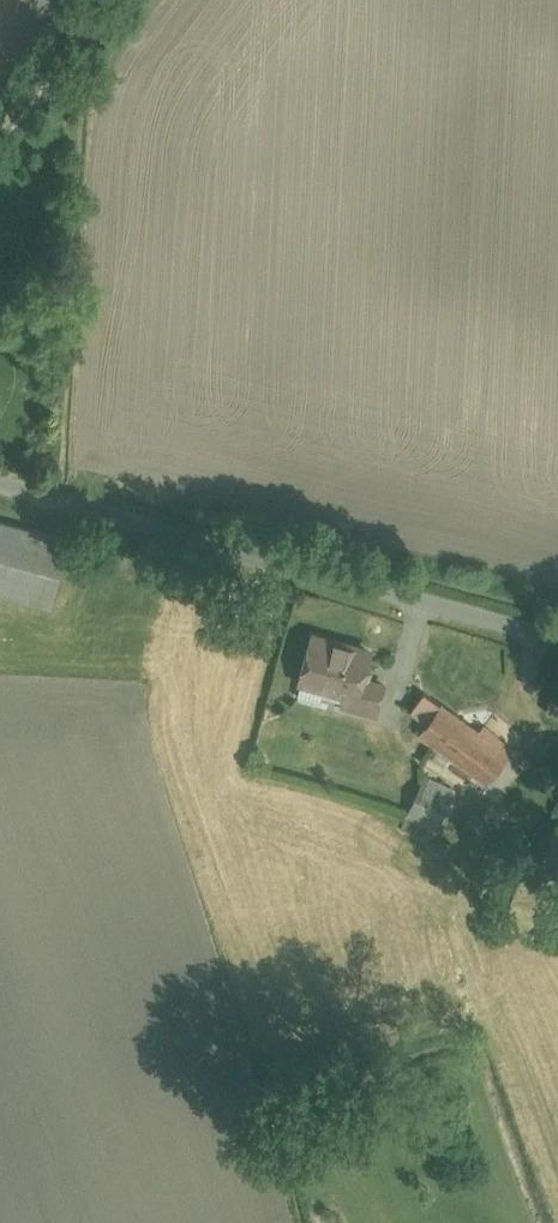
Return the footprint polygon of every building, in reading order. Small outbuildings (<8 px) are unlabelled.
[(57,608),(75,538),(0,519),(0,593),(57,608)] [(390,693),(374,688),(384,655),(317,635),(303,683),(348,697),(344,711),(382,722),(390,693)] [(449,704),(423,739),(490,788),(515,754),(449,704)] [(433,775),(410,818),(444,835),(466,791),(433,775)]
